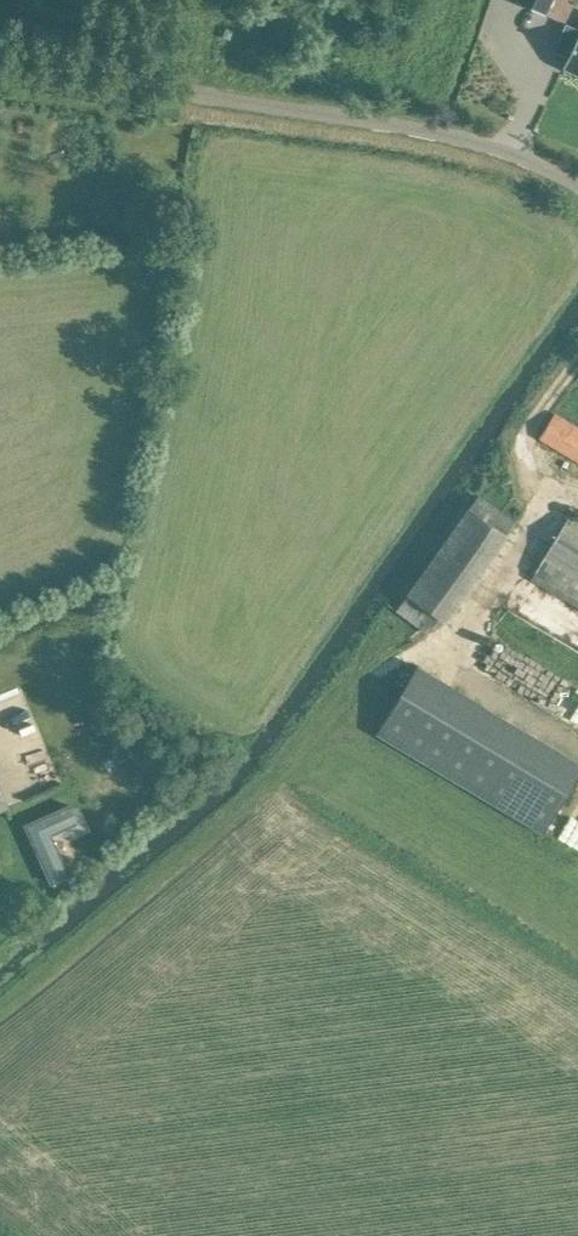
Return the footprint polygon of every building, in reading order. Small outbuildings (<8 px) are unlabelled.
[(516,2),(545,15),(552,0),(517,0),(516,2)] [(553,51),(568,58),(563,68),(577,75),(577,30),(566,24),(553,51)] [(555,414),(539,441),(577,465),(577,428),(555,414)] [(448,627),(508,539),(467,511),(407,599),(448,627)] [(536,574),(577,599),(577,521),(570,516),(536,574)] [(417,665),(376,733),(543,833),(577,775),(577,763),(417,665)] [(69,804),(24,825),(51,885),(71,876),(52,836),(78,824),(69,804)]
